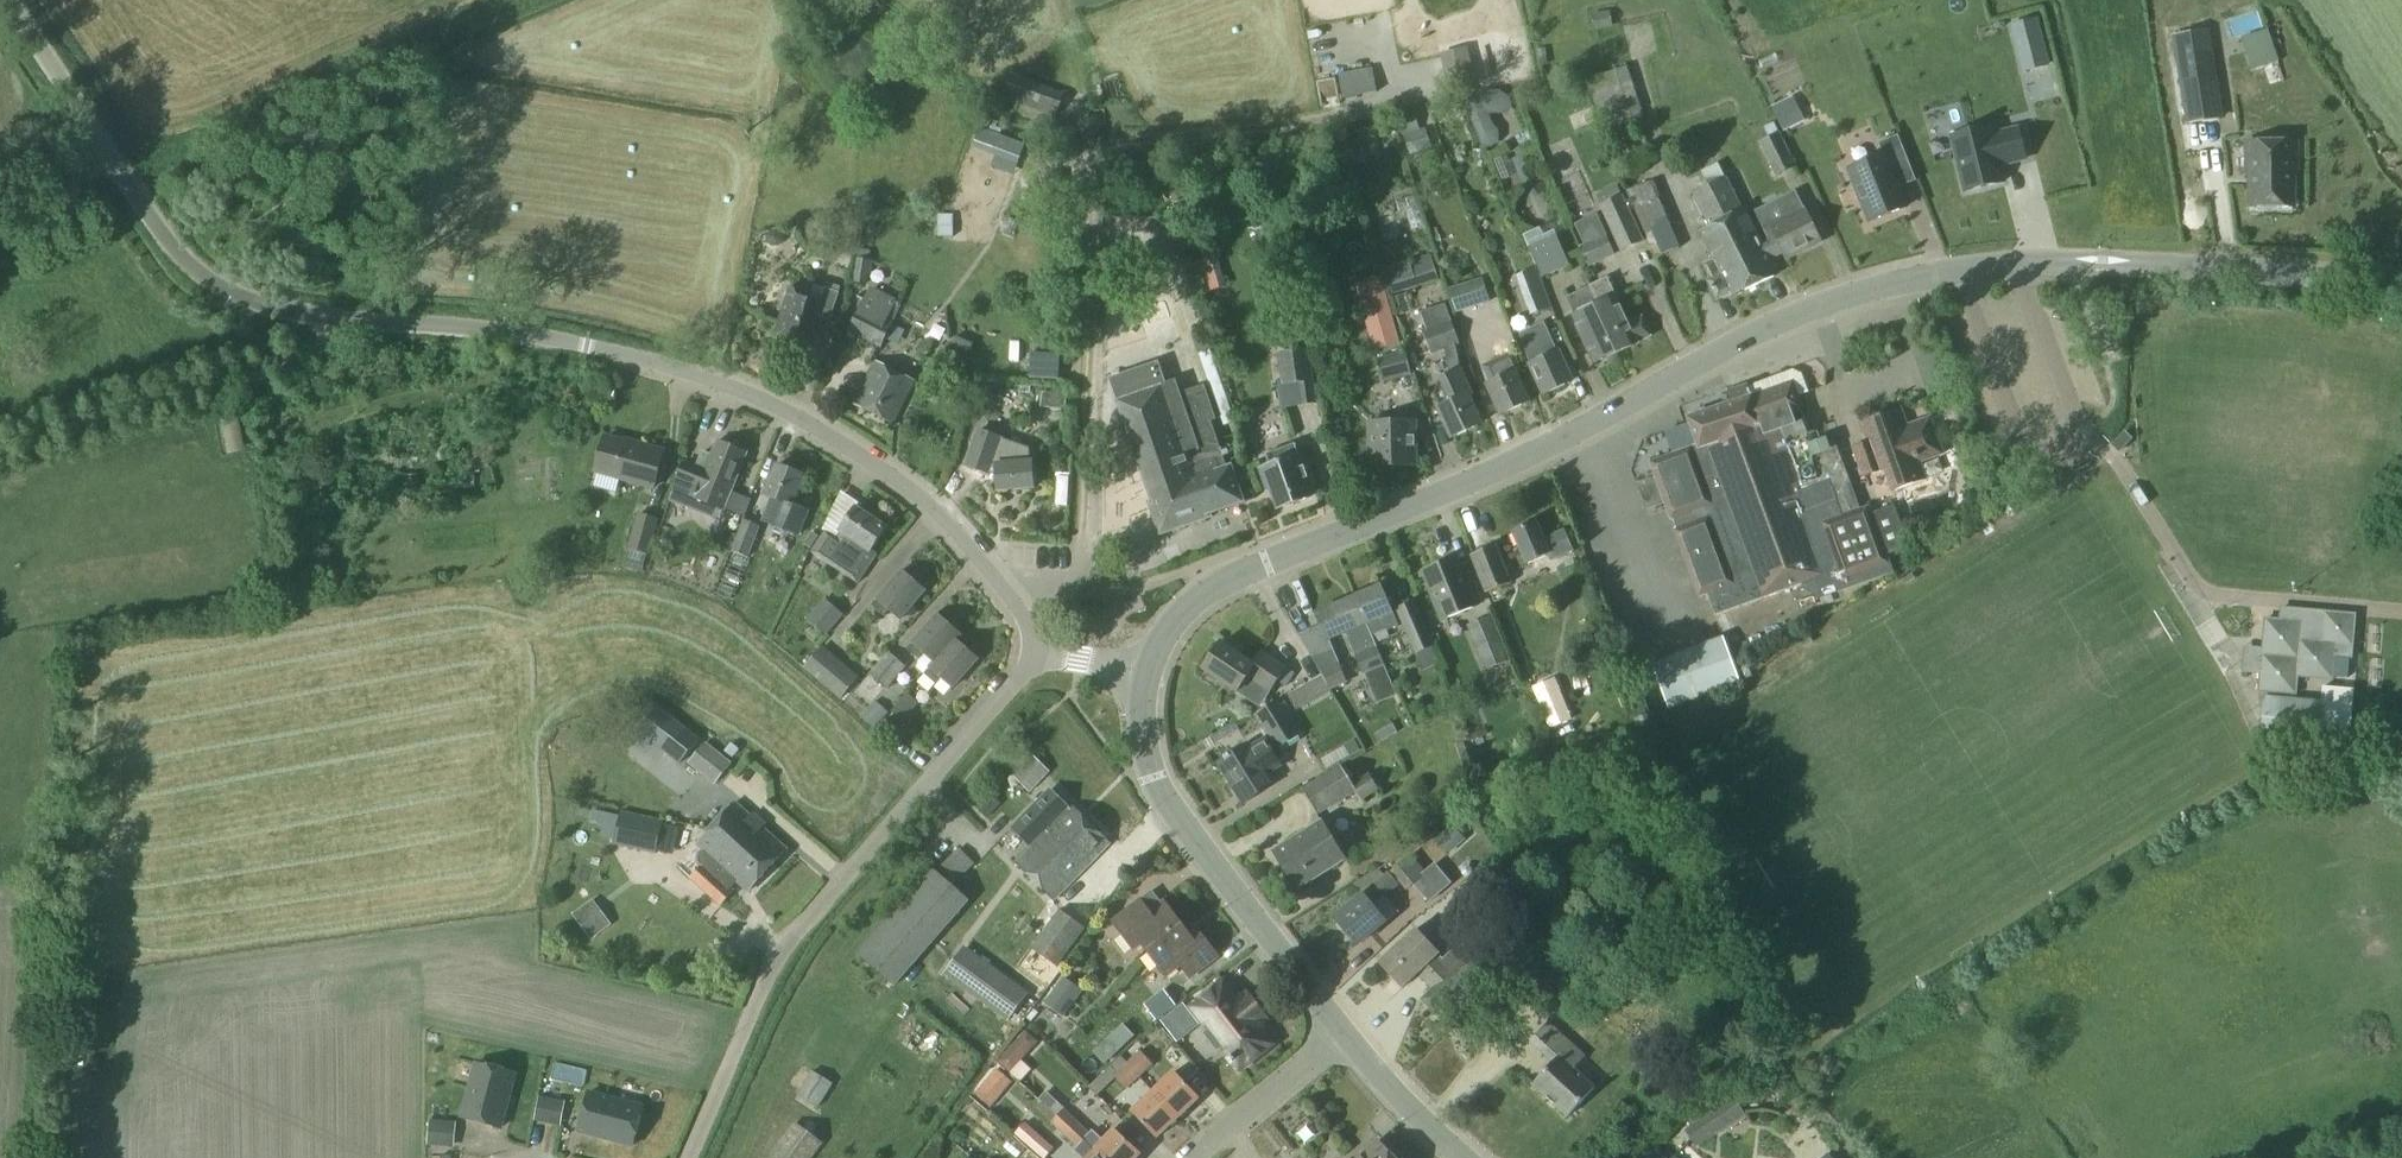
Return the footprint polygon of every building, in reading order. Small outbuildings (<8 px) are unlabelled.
[(1592,15),(1594,28),(1611,26),(1609,13),(1592,15)] [(2045,64),(2033,19),(2008,25),(2020,71),(2045,64)] [(2185,122),(2186,122),(2215,117),(2220,117),(2221,116),(2220,116),(2210,49),(2207,31),(2172,36),(2171,36),(2185,122)] [(2253,64),(2280,62),(2278,32),(2251,34),(2253,64)] [(1463,50),(1444,55),(1453,90),(1471,85),(1463,50)] [(2260,75),(2266,89),(2289,80),(2283,65),(2260,75)] [(1586,81),(1591,95),(1607,141),(1646,128),(1641,112),(1631,81),(1626,66),(1586,81)] [(1355,73),(1338,76),(1343,99),(1360,96),(1355,73)] [(1010,78),(1002,99),(1052,118),(1060,97),(1010,78)] [(1792,97),(1773,107),(1772,107),(1784,131),(1804,121),(1792,97)] [(1396,119),(1401,136),(1417,131),(1412,115),(1396,119)] [(1492,126),(1487,115),(1470,123),(1482,148),(1491,148),(1497,142),(1497,131),(1492,126)] [(1951,137),(1965,192),(2003,182),(1999,163),(2007,161),(2008,164),(2025,159),(2017,129),(1992,136),(1989,127),(1951,137)] [(1672,138),(1679,152),(1697,144),(1690,130),(1672,138)] [(1352,149),(1361,173),(1408,154),(1398,131),(1352,149)] [(1404,139),(1409,155),(1430,149),(1425,133),(1404,139)] [(1760,143),(1776,175),(1796,165),(1780,134),(1760,143)] [(1848,169),(1869,222),(1905,208),(1892,176),(1910,169),(1897,136),(1878,144),(1882,156),(1848,169)] [(2244,143),(2245,174),(2249,174),(2249,207),(2293,206),(2293,174),(2297,174),(2297,142),(2244,143)] [(1721,179),(1723,178),(1716,165),(1701,172),(1708,186),(1721,179)] [(1048,173),(1048,191),(1062,191),(1061,173),(1048,173)] [(1725,177),(1723,178),(1721,179),(1708,186),(1691,194),(1708,227),(1698,231),(1713,261),(1704,265),(1710,279),(1707,281),(1717,300),(1729,294),(1731,297),(1776,274),(1769,259),(1782,252),(1784,258),(1818,242),(1795,193),(1780,201),(1781,204),(1764,213),(1762,209),(1755,213),(1767,239),(1760,242),(1744,208),(1741,210),(1725,177)] [(1627,194),(1655,258),(1677,248),(1648,184),(1627,194)] [(1594,195),(1599,206),(1622,195),(1618,185),(1594,195)] [(1599,206),(1620,252),(1643,242),(1622,195),(1599,206)] [(969,237),(967,205),(939,206),(941,239),(969,237)] [(1573,221),(1582,242),(1601,234),(1592,213),(1573,221)] [(1136,263),(1169,264),(1170,228),(1137,227),(1136,263)] [(777,247),(781,242),(781,235),(776,231),(770,231),(765,236),(765,243),(770,247),(777,247)] [(1528,246),(1541,276),(1565,265),(1552,236),(1528,246)] [(1580,248),(1588,266),(1614,254),(1606,236),(1580,248)] [(1421,265),(1410,268),(1416,287),(1436,280),(1428,254),(1418,257),(1421,265)] [(853,282),(865,284),(868,261),(856,259),(853,282)] [(1408,261),(1383,269),(1384,272),(1391,295),(1416,287),(1410,268),(1408,261)] [(1512,276),(1528,317),(1550,308),(1534,268),(1512,276)] [(1448,290),(1455,312),(1491,301),(1484,279),(1448,290)] [(1588,288),(1617,352),(1650,337),(1641,318),(1627,325),(1614,296),(1615,296),(1607,279),(1588,288)] [(1617,352),(1588,288),(1566,299),(1574,315),(1572,315),(1593,362),(1617,352)] [(775,334),(807,344),(816,316),(830,321),(839,293),(825,289),(821,299),(790,289),(775,334)] [(848,332),(881,349),(893,323),(884,319),(893,301),(869,290),(860,308),(848,332)] [(1360,297),(1376,351),(1398,345),(1383,290),(1360,297)] [(1420,313),(1426,330),(1424,331),(1432,353),(1458,344),(1444,305),(1420,313)] [(1144,313),(1115,323),(1127,357),(1156,347),(1144,313)] [(1530,365),(1544,394),(1569,382),(1555,352),(1555,353),(1541,324),(1519,335),(1531,364),(1530,365)] [(1192,334),(1198,353),(1208,350),(1202,331),(1192,334)] [(1378,358),(1383,381),(1411,375),(1405,351),(1378,358)] [(1482,363),(1491,384),(1487,385),(1500,415),(1526,404),(1513,373),(1519,371),(1510,351),(1482,363)] [(1278,385),(1281,408),(1316,404),(1310,352),(1280,356),(1283,385),(1278,385)] [(854,405),(893,424),(914,382),(875,363),(854,405)] [(1029,379),(1057,380),(1058,364),(1029,363),(1029,379)] [(1120,409),(1152,502),(1147,504),(1159,537),(1172,532),(1173,534),(1206,523),(1205,521),(1211,519),(1209,514),(1242,503),(1236,485),(1229,467),(1224,468),(1211,427),(1216,425),(1206,393),(1182,401),(1177,388),(1172,389),(1170,385),(1168,386),(1161,369),(1114,386),(1122,408),(1120,409)] [(1649,461),(1696,596),(1703,594),(1711,616),(1805,579),(1806,582),(1836,568),(1821,526),(1841,519),(1828,483),(1844,478),(1829,435),(1812,442),(1796,397),(1808,393),(1801,375),(1793,370),(1746,387),(1746,385),(1728,391),(1723,400),(1725,405),(1688,418),(1697,445),(1649,461)] [(1459,371),(1441,380),(1451,403),(1438,408),(1451,438),(1478,426),(1465,396),(1469,394),(1459,371)] [(1040,407),(1064,409),(1065,395),(1041,393),(1040,407)] [(1853,449),(1863,478),(1885,470),(1892,490),(1921,480),(1914,462),(1940,453),(1928,420),(1905,428),(1899,410),(1863,423),(1870,443),(1853,449)] [(1370,425),(1371,466),(1416,465),(1415,424),(1370,425)] [(594,473),(652,490),(663,453),(623,441),(622,444),(604,439),(594,473)] [(2110,446),(2118,453),(2125,446),(2118,439),(2110,446)] [(697,498),(724,508),(727,502),(730,495),(746,453),(717,442),(711,456),(702,452),(696,467),(684,463),(669,503),(692,511),(697,498)] [(1260,470),(1267,490),(1270,489),(1277,510),(1311,497),(1304,479),(1307,478),(1299,456),(1295,444),(1266,455),(1270,466),(1260,470)] [(992,453),(995,466),(996,491),(1033,488),(1033,485),(1036,484),(1035,475),(1032,475),(1032,463),(1007,465),(1003,447),(992,453)] [(486,453),(473,453),(473,466),(486,466),(486,453)] [(1229,467),(1236,485),(1247,481),(1241,463),(1229,467)] [(764,496),(775,500),(770,513),(766,525),(784,532),(788,519),(785,518),(789,506),(792,507),(804,477),(776,466),(764,496)] [(727,502),(724,508),(731,511),(736,497),(730,495),(727,502)] [(1846,573),(1899,558),(1892,533),(1883,502),(1858,509),(1865,535),(1872,533),(1877,550),(1843,559),(1846,573)] [(813,552),(825,560),(826,558),(834,563),(832,566),(857,583),(878,552),(873,549),(889,526),(859,506),(841,532),(842,533),(838,539),(827,532),(813,552)] [(628,549),(646,554),(656,520),(638,515),(628,549)] [(731,552),(747,558),(759,527),(743,521),(731,552)] [(1512,532),(1526,564),(1548,555),(1550,559),(1573,549),(1564,530),(1543,539),(1536,521),(1512,532)] [(1494,546),(1470,556),(1481,583),(1484,593),(1510,583),(1494,546)] [(1423,572),(1442,620),(1476,607),(1456,559),(1423,572)] [(871,607),(884,617),(888,612),(899,621),(925,591),(924,589),(916,575),(910,578),(902,571),(871,607)] [(1354,596),(1370,635),(1386,629),(1387,631),(1396,627),(1379,586),(1354,596)] [(1383,664),(1370,635),(1354,596),(1313,613),(1320,629),(1298,637),(1319,674),(1320,677),(1328,689),(1344,682),(1326,639),(1344,632),(1362,673),(1383,664)] [(806,627),(821,640),(844,613),(829,600),(806,627)] [(1396,609),(1406,635),(1415,658),(1434,649),(1425,627),(1415,601),(1396,609)] [(2353,615),(2282,609),(2281,621),(2265,620),(2263,648),(2244,647),(2242,672),(2261,674),(2259,690),(2294,693),(2296,676),(2331,680),(2333,657),(2350,658),(2353,615)] [(924,655),(933,664),(934,664),(956,640),(961,635),(959,634),(951,619),(946,622),(938,615),(907,650),(919,661),(924,655)] [(1467,625),(1485,670),(1507,661),(1489,616),(1467,625)] [(1651,661),(1668,708),(1739,683),(1722,636),(1651,661)] [(934,664),(933,664),(924,675),(936,685),(941,680),(952,689),(978,659),(976,658),(969,643),(963,646),(956,640),(934,664)] [(1201,669),(1235,692),(1245,677),(1267,692),(1276,680),(1286,687),(1294,674),(1260,651),(1251,664),(1220,642),(1201,669)] [(802,668),(838,699),(855,678),(820,648),(802,668)] [(869,674),(884,686),(903,664),(887,651),(869,674)] [(1426,656),(1433,678),(1447,674),(1440,652),(1426,656)] [(1389,680),(1383,665),(1362,673),(1369,689),(1389,680)] [(2352,689),(2323,687),(2322,701),(2318,745),(2317,760),(2346,762),(2352,689)] [(893,711),(904,720),(919,703),(908,693),(893,711)] [(2260,740),(2318,745),(2322,701),(2264,696),(2260,740)] [(1254,714),(1275,751),(1299,737),(1278,700),(1254,714)] [(860,718),(871,727),(886,711),(875,701),(860,718)] [(698,738),(657,706),(639,729),(680,761),(698,738)] [(874,730),(881,736),(892,724),(885,718),(874,730)] [(1251,748),(1248,744),(1229,756),(1228,754),(1223,757),(1224,759),(1217,763),(1243,804),(1273,785),(1267,773),(1280,765),(1264,740),(1251,748)] [(1453,745),(1458,760),(1467,757),(1462,742),(1453,745)] [(689,763),(715,784),(730,765),(706,744),(689,763)] [(1014,777),(1029,791),(1048,770),(1032,756),(1014,777)] [(1302,789),(1317,814),(1355,791),(1361,801),(1378,790),(1367,774),(1350,784),(1339,766),(1302,789)] [(1016,864),(1053,901),(1109,844),(1072,807),(1070,809),(1050,790),(1012,829),(1028,846),(1044,830),(1047,833),(1016,864)] [(992,796),(978,810),(985,817),(999,803),(992,796)] [(745,863),(762,878),(786,851),(734,804),(712,829),(715,832),(747,859),(745,863)] [(621,813),(617,832),(631,835),(628,849),(656,855),(663,822),(621,813)] [(1273,852),(1297,890),(1345,860),(1321,822),(1273,852)] [(715,832),(712,829),(697,845),(702,850),(697,856),(698,864),(702,867),(691,879),(721,907),(734,892),(730,889),(737,882),(748,892),(762,878),(745,863),(747,859),(715,832)] [(1414,883),(1427,872),(1412,856),(1393,873),(1401,882),(1407,889),(1414,883)] [(969,902),(953,887),(933,870),(857,956),(894,988),(969,902)] [(1401,882),(1393,873),(1391,870),(1384,876),(1362,894),(1333,919),(1356,945),(1394,913),(1382,898),(1401,882)] [(1141,944),(1147,952),(1182,925),(1164,902),(1150,912),(1140,900),(1112,921),(1134,949),(1141,944)] [(591,903),(573,918),(591,939),(609,925),(591,903)] [(1056,966),(1084,928),(1059,910),(1031,948),(1056,966)] [(1182,925),(1147,952),(1167,977),(1181,966),(1190,978),(1218,956),(1196,929),(1189,934),(1182,925)] [(1378,963),(1401,988),(1416,973),(1431,990),(1421,999),(1449,1029),(1498,983),(1470,953),(1470,954),(1459,942),(1441,959),(1414,930),(1378,963)] [(1025,994),(963,949),(945,974),(1007,1020),(1025,994)] [(1216,1053),(1223,1048),(1239,1068),(1273,1041),(1259,1024),(1266,1019),(1246,994),(1240,999),(1226,980),(1191,1008),(1209,1030),(1202,1036),(1216,1053)] [(1043,1002),(1063,1017),(1073,1004),(1053,989),(1043,1002)] [(1159,1018),(1175,1006),(1164,992),(1145,1007),(1156,1020),(1159,1018)] [(1530,1041),(1552,1063),(1532,1085),(1566,1117),(1592,1088),(1572,1068),(1584,1056),(1548,1022),(1530,1041)] [(1036,1043),(1026,1033),(1016,1044),(1026,1053),(1036,1043)] [(1127,1064),(1138,1076),(1151,1064),(1140,1052),(1127,1064)] [(784,1088),(817,1109),(832,1084),(800,1064),(784,1088)] [(1138,1076),(1127,1064),(1113,1077),(1124,1089),(1138,1076)] [(501,1129),(515,1075),(476,1065),(462,1119),(501,1129)] [(1010,1082),(995,1070),(974,1095),(989,1108),(1010,1082)] [(1153,1092),(1178,1118),(1199,1099),(1174,1072),(1153,1092)] [(1002,1105),(1010,1119),(1035,1104),(1027,1090),(1002,1105)] [(1178,1118),(1153,1092),(1132,1112),(1156,1138),(1178,1118)] [(1056,1118),(1063,1110),(1044,1093),(1037,1100),(1040,1103),(1056,1118)] [(643,1108),(589,1094),(579,1133),(633,1147),(643,1108)] [(556,1127),(561,1102),(537,1097),(532,1122),(556,1127)] [(1734,1099),(1688,1128),(1685,1130),(1695,1147),(1744,1116),(1734,1100),(1734,1099)] [(1051,1123),(1052,1122),(1055,1119),(1056,1118),(1040,1103),(1035,1108),(1051,1123)] [(1058,1128),(1067,1136),(1072,1130),(1069,1127),(1075,1121),(1063,1110),(1056,1118),(1055,1119),(1052,1122),(1058,1128)] [(452,1122),(429,1120),(427,1145),(450,1147),(452,1122)] [(1067,1136),(1079,1147),(1085,1140),(1090,1135),(1075,1121),(1069,1127),(1072,1130),(1067,1136)] [(1024,1123),(1013,1136),(1039,1157),(1045,1157),(1053,1149),(1024,1123)] [(822,1143),(797,1124),(772,1157),(811,1157),(822,1143)] [(1085,1140),(1104,1157),(1136,1157),(1141,1153),(1114,1128),(1103,1141),(1093,1132),(1090,1135),(1085,1140)] [(1079,1147),(1075,1151),(1083,1157),(1104,1157),(1085,1140),(1079,1147)] [(1378,1140),(1358,1157),(1395,1157),(1378,1140)] [(1697,1147),(1686,1157),(1707,1157),(1697,1147)]
